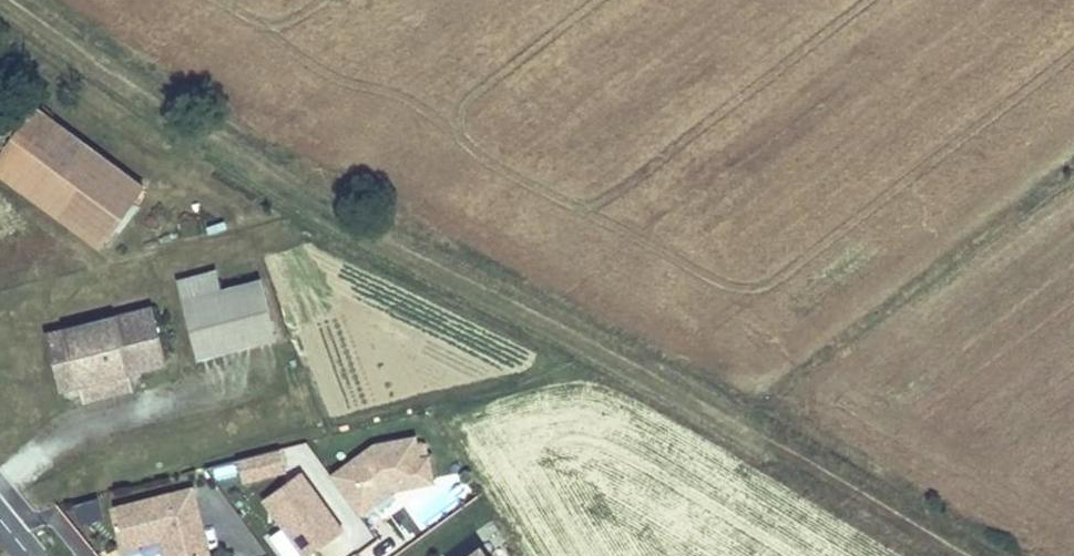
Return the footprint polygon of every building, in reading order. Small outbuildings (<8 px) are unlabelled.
[(149,201),(150,199),(39,120),(0,175),(0,183),(77,238),(107,259),(149,201)] [(239,354),(225,297),(220,278),(181,288),(201,365),(239,354)] [(279,345),(264,287),(225,297),(239,354),(279,345)] [(131,380),(168,371),(154,314),(51,340),(65,396),(83,392),(131,380)] [(87,407),(135,395),(131,380),(83,392),(87,407)] [(440,490),(436,464),(426,465),(422,444),(380,452),(337,483),(359,513),(365,522),(400,498),(399,493),(409,491),(410,495),(440,490)] [(243,480),(287,470),(282,446),(238,456),(243,480)] [(306,479),(269,506),(305,555),(323,555),(349,538),(306,479)] [(74,498),(78,521),(104,518),(101,494),(74,498)] [(206,533),(199,529),(196,515),(201,513),(197,495),(118,514),(128,554),(166,545),(169,555),(211,555),(206,533)] [(206,533),(201,513),(196,515),(199,529),(206,533)]
